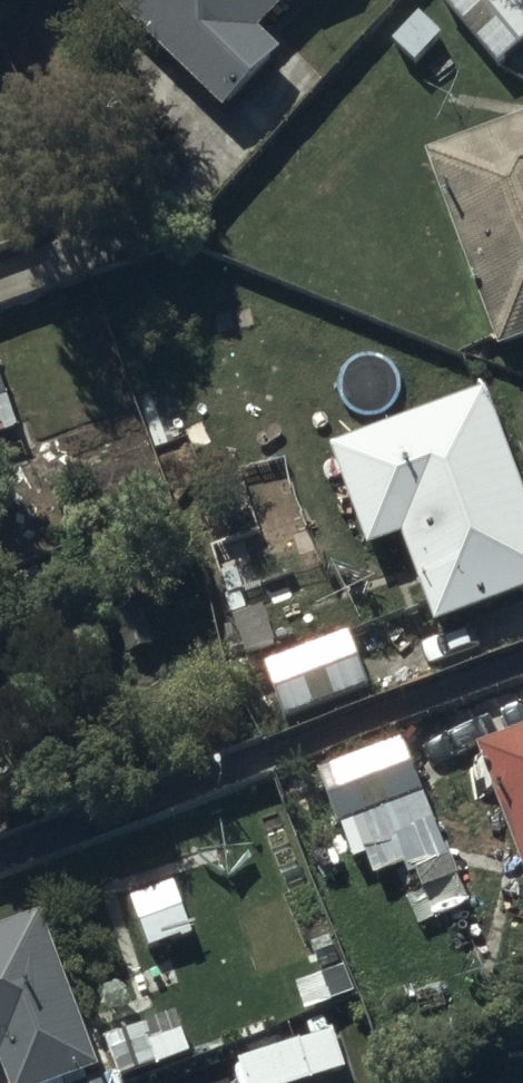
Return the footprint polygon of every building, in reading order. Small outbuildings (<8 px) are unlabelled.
[(222,114),(277,56),(255,35),(289,0),(102,0),(222,114)] [(497,69),(522,47),(522,9),(516,0),(439,0),(497,69)] [(425,154),(497,352),(522,342),(522,119),(425,154)] [(18,430),(0,382),(0,437),(18,430)] [(329,450),(367,553),(401,541),(434,630),(522,597),(522,491),(486,392),(329,450)] [(371,691),(352,638),(263,670),(283,723),(371,691)] [(477,751),(522,874),(522,733),(477,751)] [(402,742),(319,773),(337,830),(422,798),(402,742)] [(405,900),(417,928),(470,905),(445,848),(412,863),(425,892),(405,900)] [(196,950),(232,937),(210,876),(174,889),(191,936),(196,950)] [(191,936),(174,889),(129,905),(146,952),(191,936)] [(40,918),(0,933),(0,1069),(5,1082),(70,1082),(100,1072),(40,918)]
